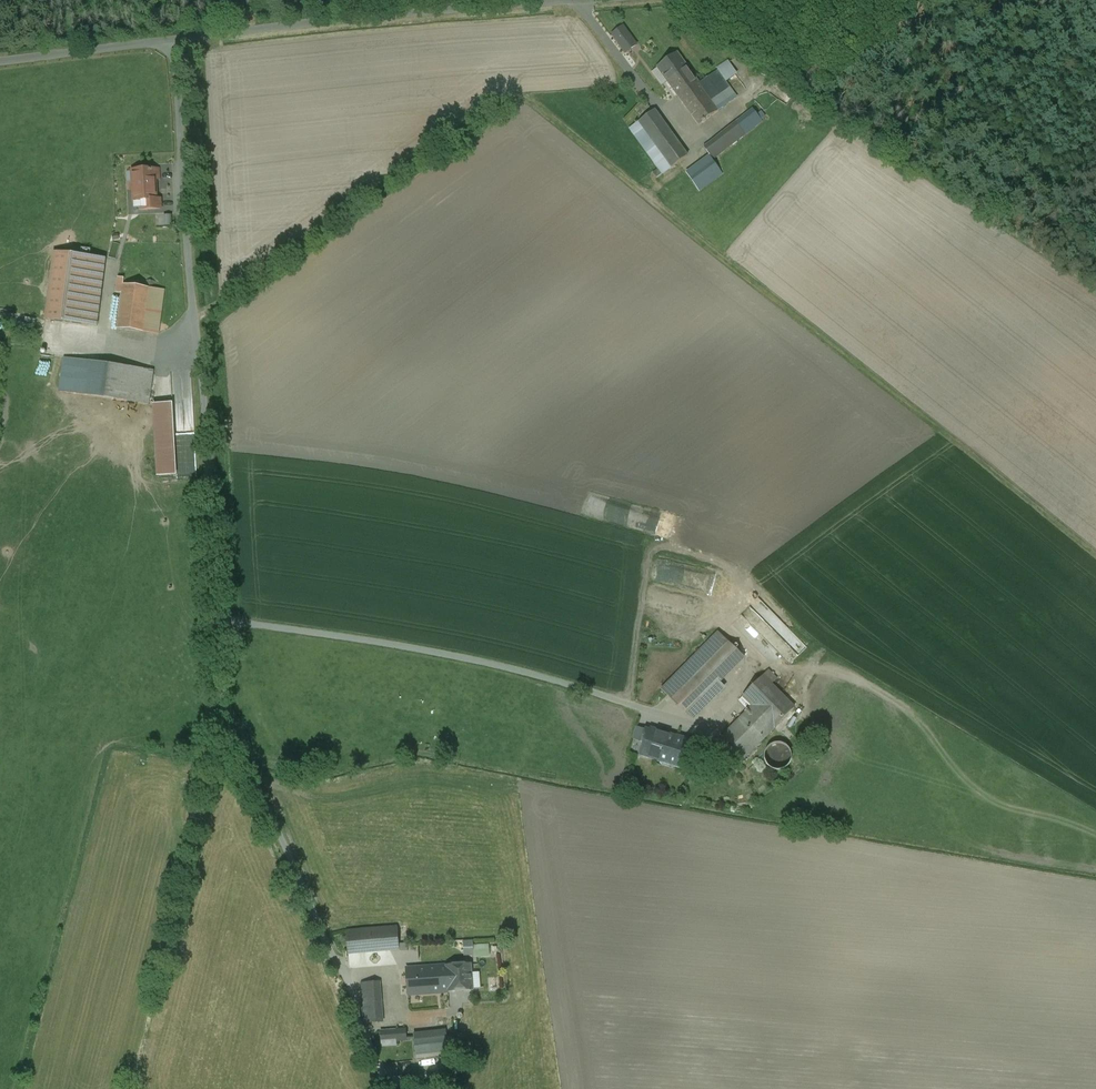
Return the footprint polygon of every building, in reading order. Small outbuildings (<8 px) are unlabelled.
[(633,44),(621,28),(614,33),(626,49),(633,44)] [(699,83),(695,77),(677,52),(657,67),(667,81),(699,125),(736,98),(716,71),(699,83)] [(762,120),(753,109),(744,116),(753,127),(762,120)] [(654,110),(630,128),(649,155),(663,174),(688,156),(654,110)] [(744,116),(704,147),(713,158),(753,127),(744,116)] [(159,170),(133,171),(133,183),(131,185),(132,190),(134,192),(134,201),(141,201),(141,210),(161,209),(160,199),(156,200),(155,180),(160,179),(159,170)] [(172,225),(172,213),(159,214),(159,226),(172,225)] [(99,258),(54,252),(46,320),(88,326),(94,281),(96,281),(99,258)] [(164,290),(123,285),(124,279),(118,278),(117,293),(122,294),(118,329),(158,334),(164,290)] [(96,363),(64,358),(60,392),(91,397),(96,363)] [(154,371),(96,363),(91,397),(149,405),(154,371)] [(157,477),(177,476),(174,403),(154,403),(157,477)] [(719,632),(676,676),(685,686),(672,699),(687,715),(744,658),(719,632)] [(753,706),(720,739),(742,761),(774,729),(794,708),(771,685),(777,679),(769,671),(743,697),(753,706)] [(641,741),(644,728),(636,726),(633,739),(641,741)] [(656,734),(646,730),(642,743),(644,744),(640,755),(659,760),(660,758),(686,766),(693,744),(686,742),(687,740),(677,737),(676,741),(666,737),(667,736),(657,732),(656,734)] [(791,762),(792,757),(791,751),(788,747),(783,744),(778,743),(773,744),(768,747),(765,752),(764,757),(765,763),(769,767),(773,770),(778,771),(784,770),(788,767),(791,762)] [(205,804),(195,801),(191,818),(201,821),(205,804)] [(398,926),(346,931),(348,954),(400,950),(398,926)] [(489,946),(476,947),(477,956),(489,956),(489,946)] [(471,964),(407,969),(410,1001),(418,1001),(418,994),(448,991),(448,992),(473,990),(471,964)] [(379,983),(362,984),(365,1023),(382,1022),(379,983)] [(448,991),(418,994),(418,1001),(410,1001),(410,1006),(449,1003),(448,992),(448,991)] [(406,1029),(381,1031),(382,1046),(396,1045),(396,1041),(407,1040),(406,1029)] [(446,1031),(414,1035),(416,1054),(448,1050),(447,1037),(446,1031)] [(454,1036),(447,1037),(448,1050),(455,1049),(454,1036)]
